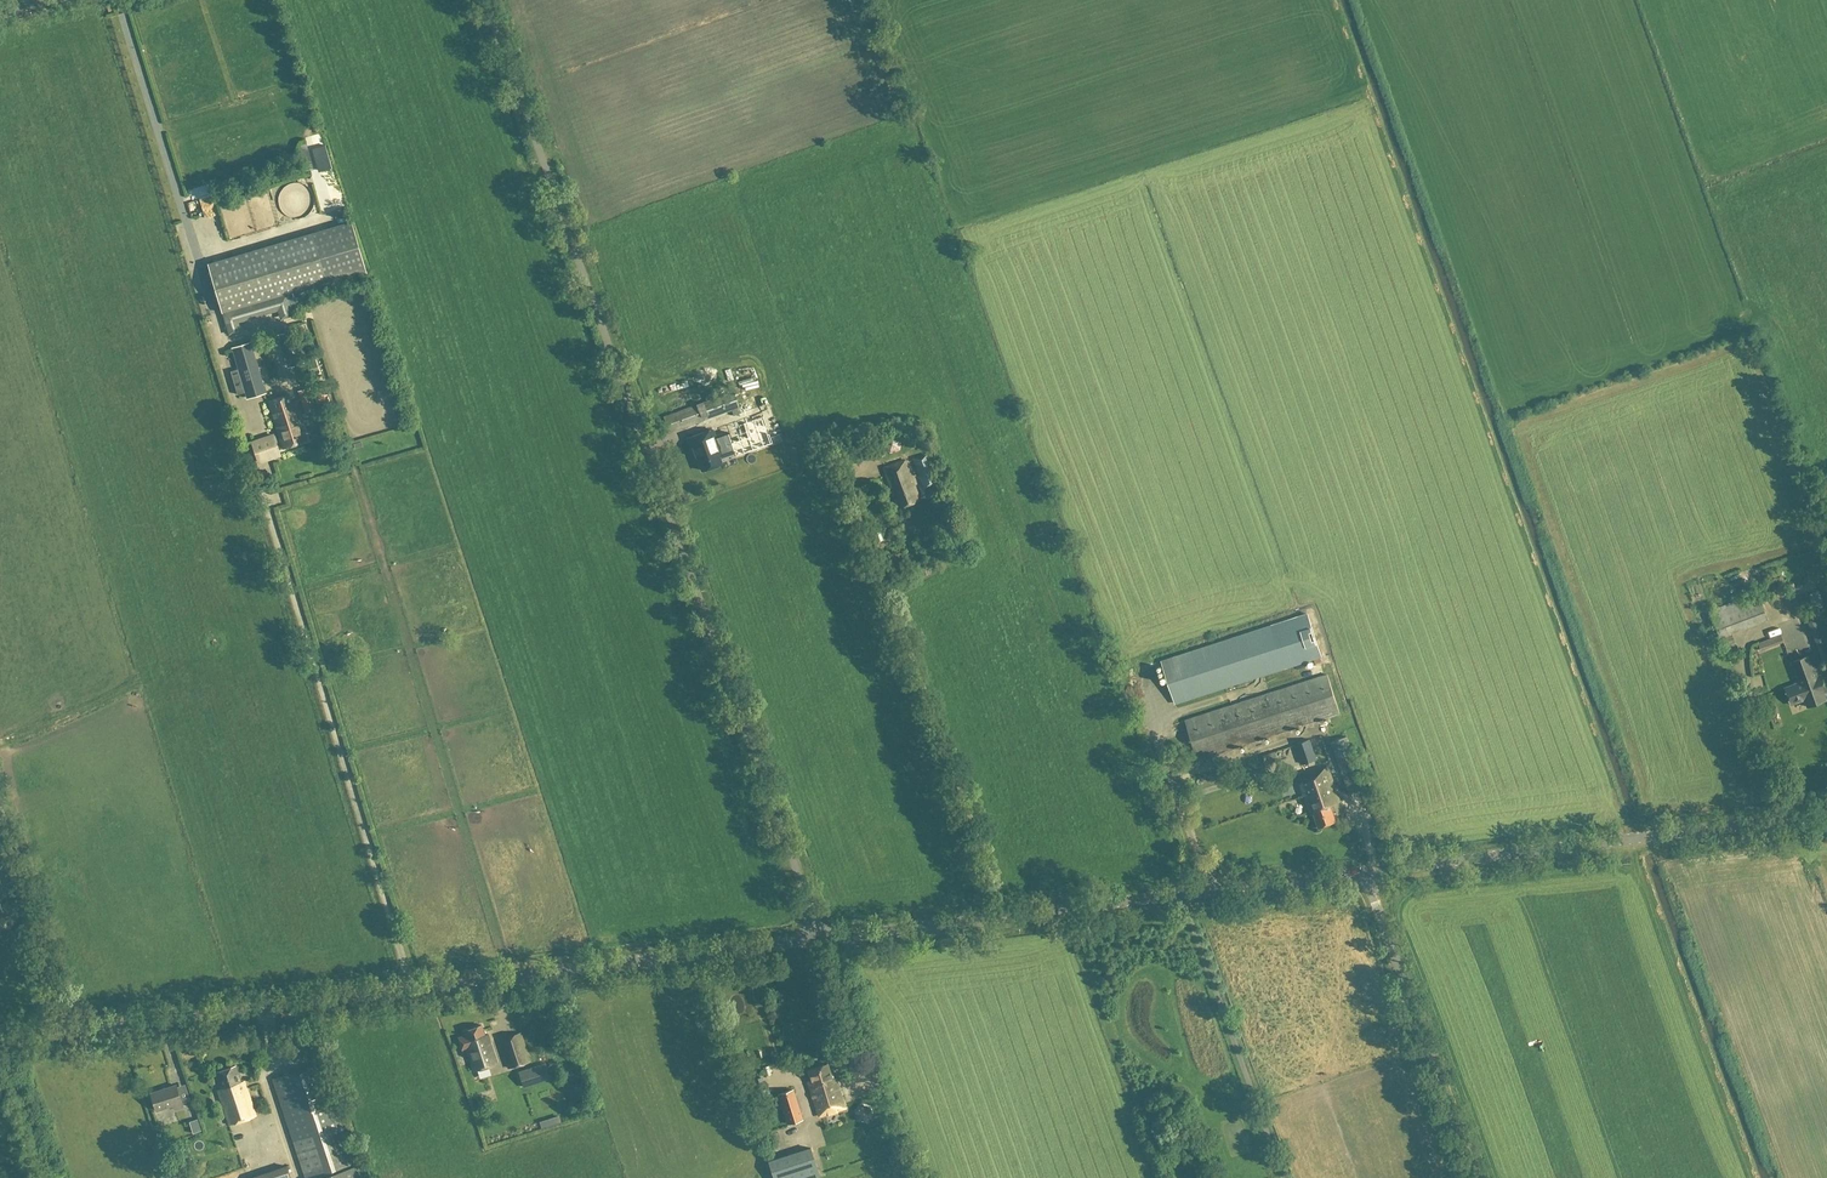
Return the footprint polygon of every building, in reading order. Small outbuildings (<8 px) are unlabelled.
[(313,160),(328,156),(324,144),(310,149),(313,160)] [(213,196),(209,185),(190,190),(193,201),(213,196)] [(364,271),(350,222),(207,264),(222,313),(294,292),(327,282),(364,271)] [(299,310),(294,292),(222,313),(228,334),(236,332),(234,324),(236,319),(276,307),(280,310),(283,318),(291,316),(290,313),(299,310)] [(294,331),(280,335),(288,363),(302,359),(301,354),(308,352),(310,358),(314,357),(305,325),(298,327),(299,329),(297,330),(301,342),(297,343),(294,331)] [(250,344),(232,350),(245,393),(262,387),(250,344)] [(305,388),(297,393),(310,415),(319,410),(305,388)] [(732,392),(662,416),(667,432),(738,407),(732,392)] [(277,427),(276,428),(283,449),(306,441),(299,420),(298,421),(289,394),(268,401),(277,427)] [(712,430),(687,439),(694,457),(696,456),(701,471),(721,464),(715,449),(730,444),(735,457),(772,444),(769,433),(767,434),(764,427),(766,426),(762,416),(742,424),(726,429),(727,433),(714,437),(712,430)] [(899,450),(901,440),(892,433),(882,436),(880,447),(887,454),(899,450)] [(917,435),(905,438),(908,450),(921,446),(917,435)] [(279,455),(277,451),(279,450),(278,447),(276,448),(272,436),(251,443),(258,463),(279,455),(279,454),(279,455)] [(874,460),(883,457),(881,451),(872,454),(874,460)] [(926,455),(912,460),(923,489),(937,484),(926,455)] [(903,461),(882,469),(897,509),(918,501),(903,461)] [(1803,578),(1807,588),(1816,586),(1812,575),(1803,578)] [(1757,594),(1709,611),(1725,656),(1737,652),(1731,633),(1767,620),(1757,594)] [(1808,594),(1791,600),(1796,613),(1813,607),(1808,594)] [(1824,605),(1803,613),(1823,664),(1826,662),(1826,614),(1824,605)] [(1780,636),(1758,644),(1760,651),(1783,643),(1780,636)] [(1239,650),(1197,664),(1202,682),(1245,668),(1239,650)] [(1800,659),(1817,705),(1826,701),(1824,694),(1826,693),(1826,692),(1821,674),(1817,676),(1810,656),(1800,659)] [(1817,705),(1800,659),(1789,663),(1797,683),(1783,688),(1790,707),(1803,702),(1806,709),(1817,705)] [(1253,710),(1241,713),(1244,725),(1283,712),(1278,693),(1251,702),(1253,710)] [(1226,710),(1199,719),(1205,737),(1244,725),(1241,713),(1228,717),(1226,710)] [(1316,760),(1309,740),(1294,745),(1301,765),(1316,760)] [(1327,767),(1297,777),(1309,812),(1311,811),(1317,828),(1335,822),(1329,805),(1339,802),(1327,767)] [(484,1035),(481,1025),(463,1032),(465,1037),(458,1039),(462,1050),(466,1049),(474,1072),(497,1064),(487,1034),(484,1035)] [(519,1033),(516,1034),(499,1040),(508,1068),(529,1062),(519,1033)] [(546,1064),(517,1073),(521,1088),(551,1078),(546,1064)] [(341,1126),(321,1065),(272,1081),(304,1177),(359,1177),(341,1126)] [(826,1065),(807,1070),(810,1081),(807,1082),(817,1117),(843,1109),(835,1080),(831,1080),(826,1065)] [(235,1067),(214,1074),(220,1091),(217,1091),(228,1125),(236,1122),(254,1116),(243,1083),(240,1084),(235,1067)] [(764,1077),(749,1081),(755,1100),(769,1097),(764,1077)] [(175,1086),(150,1093),(155,1111),(172,1106),(173,1110),(182,1108),(180,1104),(189,1101),(187,1092),(178,1094),(176,1087),(175,1086)] [(801,1120),(792,1090),(778,1094),(788,1124),(801,1120)] [(540,1129),(555,1124),(553,1119),(538,1123),(540,1129)] [(199,1121),(189,1124),(192,1134),(202,1131),(199,1121)] [(766,1162),(771,1177),(816,1177),(817,1177),(809,1149),(766,1162)] [(838,1166),(848,1162),(844,1153),(834,1157),(838,1166)] [(897,1153),(887,1156),(890,1164),(899,1161),(897,1153)] [(854,1174),(852,1167),(856,1166),(855,1161),(837,1167),(841,1177),(848,1175),(849,1177),(852,1177),(851,1175),(854,1174)] [(285,1167),(250,1177),(289,1177),(285,1167)]
